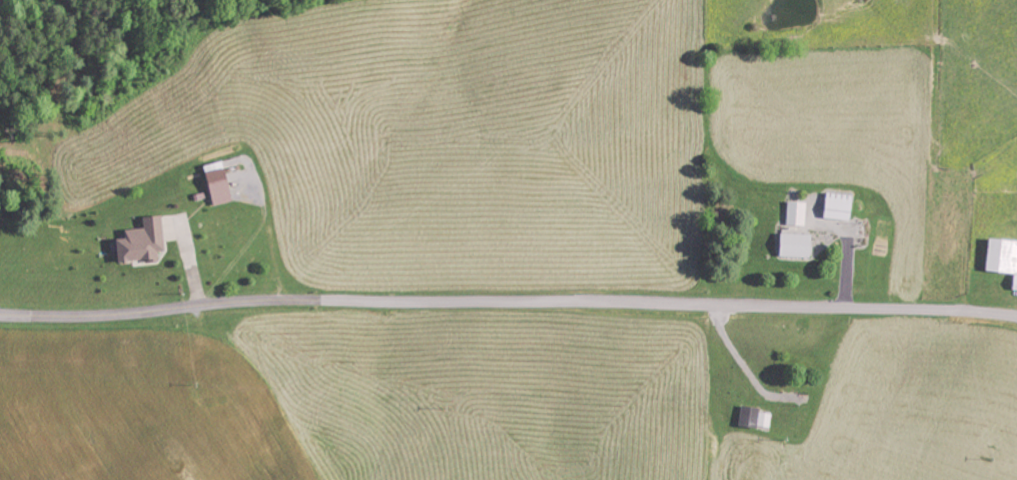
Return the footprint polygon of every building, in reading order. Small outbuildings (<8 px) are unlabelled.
[(202,166),(210,206),(229,202),(221,162),(202,166)] [(846,223),(851,197),(825,192),(820,218),(846,223)] [(785,226),(803,227),(804,203),(785,203),(785,226)] [(115,264),(156,260),(155,252),(162,252),(159,216),(139,218),(140,229),(121,231),(122,240),(113,241),(115,264)] [(808,235),(777,234),(777,257),(807,258),(808,235)] [(985,240),(983,273),(1012,274),(1010,291),(1016,292),(1016,273),(1016,260),(1016,242),(985,240)] [(769,429),(769,415),(758,414),(758,408),(739,407),(738,428),(769,429)]
